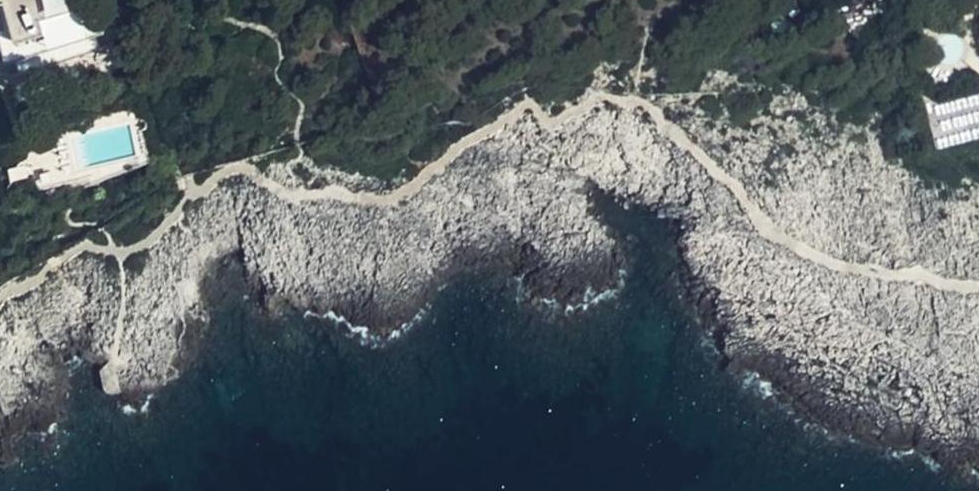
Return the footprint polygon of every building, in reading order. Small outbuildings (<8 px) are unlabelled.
[(10,28),(2,32),(10,57),(97,29),(88,0),(1,0),(10,28)] [(102,46),(97,29),(10,57),(15,74),(102,46)] [(80,181),(78,172),(70,143),(67,132),(54,136),(64,175),(74,182),(80,181)]
